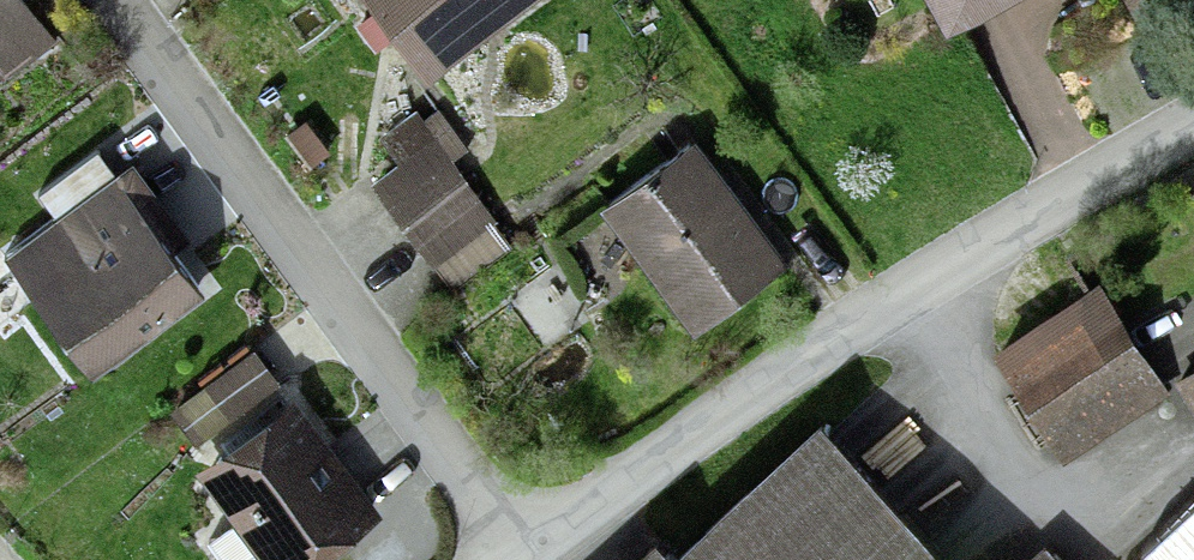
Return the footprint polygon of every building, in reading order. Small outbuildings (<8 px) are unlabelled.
[(2,82),(60,39),(30,0),(0,0),(0,80),(2,82)] [(516,0),(407,0),(447,53),(516,0)] [(379,184),(411,226),(464,187),(443,160),(462,146),(431,104),(386,138),(405,165),(379,184)] [(706,309),(805,236),(710,108),(611,181),(706,309)] [(92,376),(205,294),(172,249),(189,236),(133,160),(116,172),(98,148),(37,193),(55,217),(3,255),(92,376)] [(485,216),(464,187),(411,226),(433,255),(485,216)] [(1058,461),(1162,401),(1098,290),(993,350),(1058,461)] [(208,386),(178,404),(198,437),(228,419),(208,386)] [(374,510),(299,404),(219,460),(251,505),(203,539),(218,559),(303,559),(374,510)] [(824,405),(695,524),(672,499),(605,559),(967,559),(824,405)] [(1144,550),(1153,559),(1193,559),(1193,505),(1144,550)] [(1048,541),(1028,559),(1066,559),(1048,541)]
